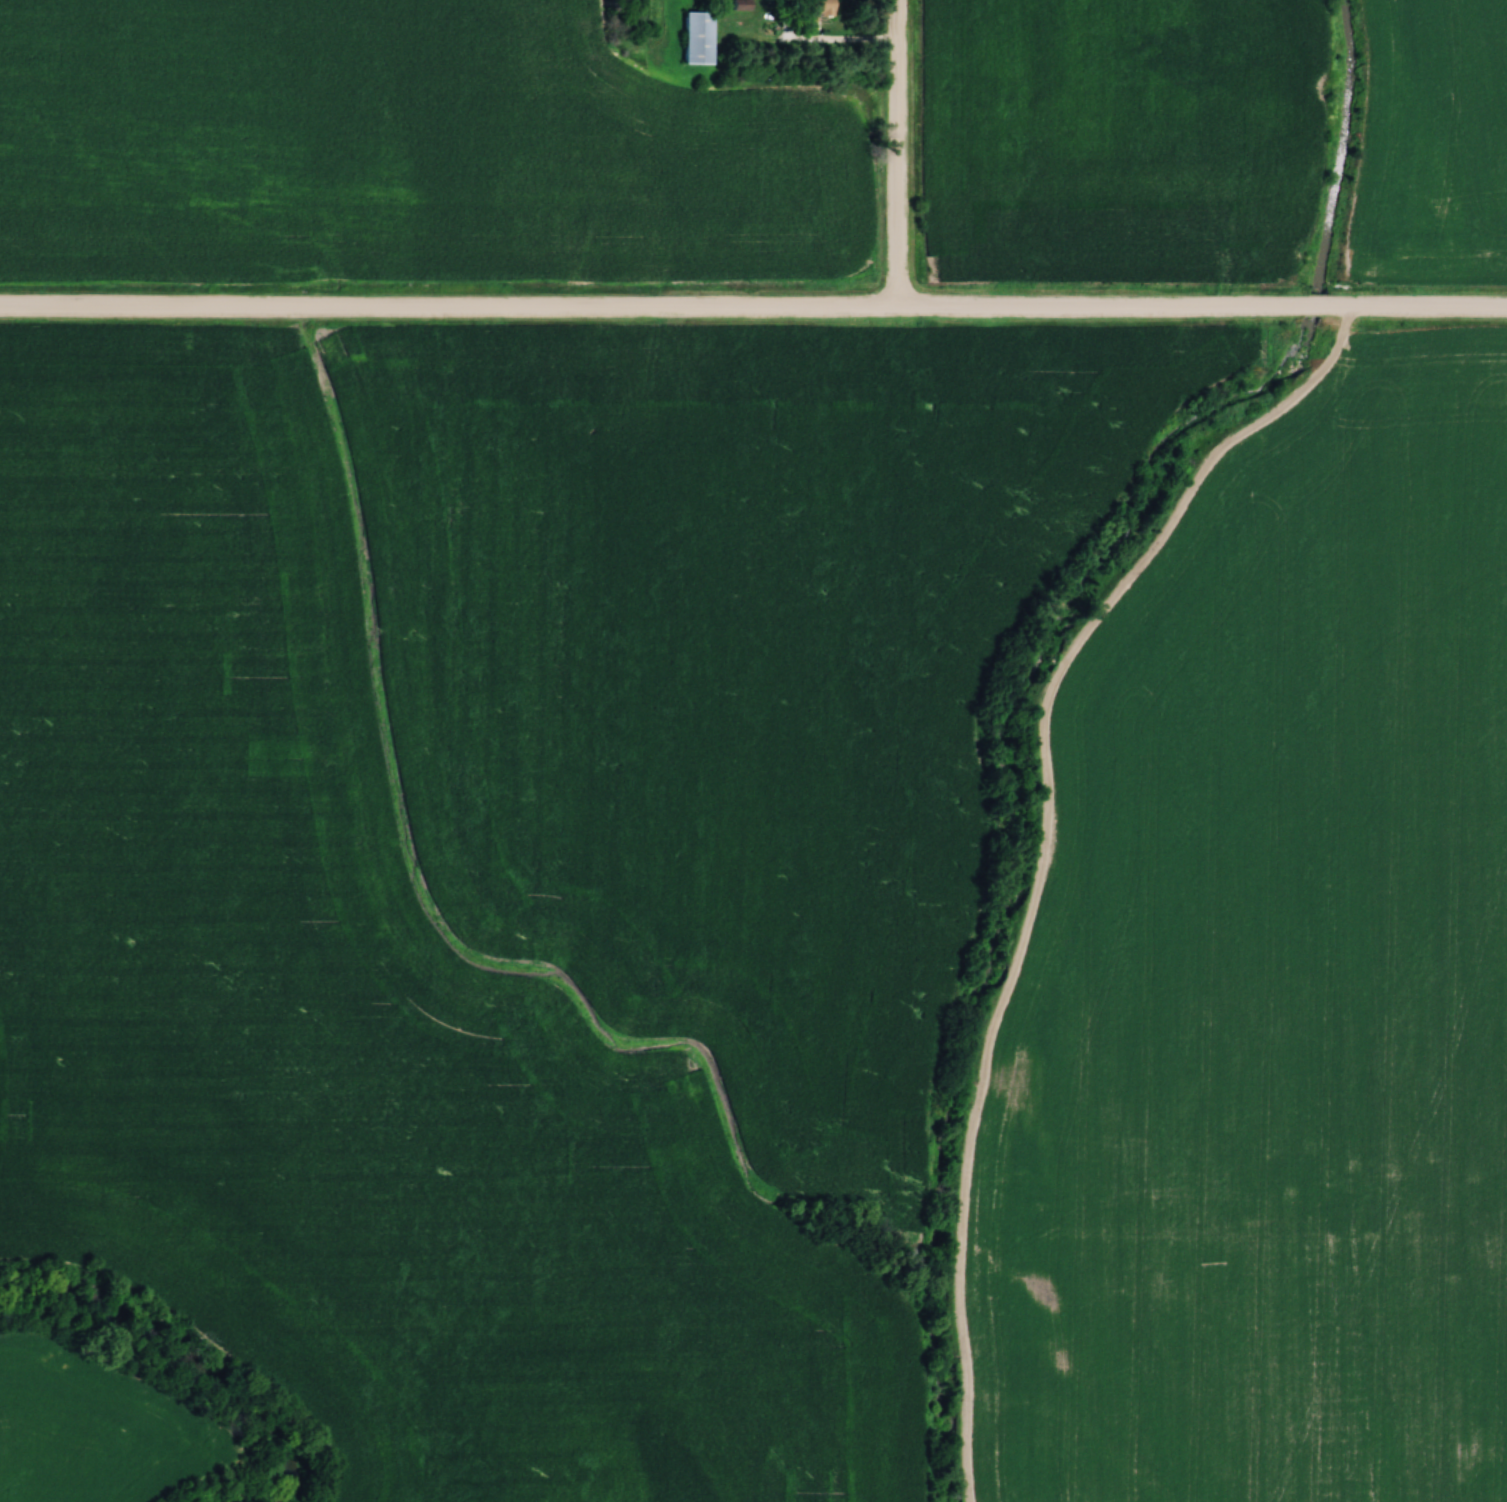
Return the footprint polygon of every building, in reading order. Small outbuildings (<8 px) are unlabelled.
[(828,20),(828,0),(800,0),(800,20),(828,20)] [(676,65),(710,65),(710,13),(676,13),(676,65)]
